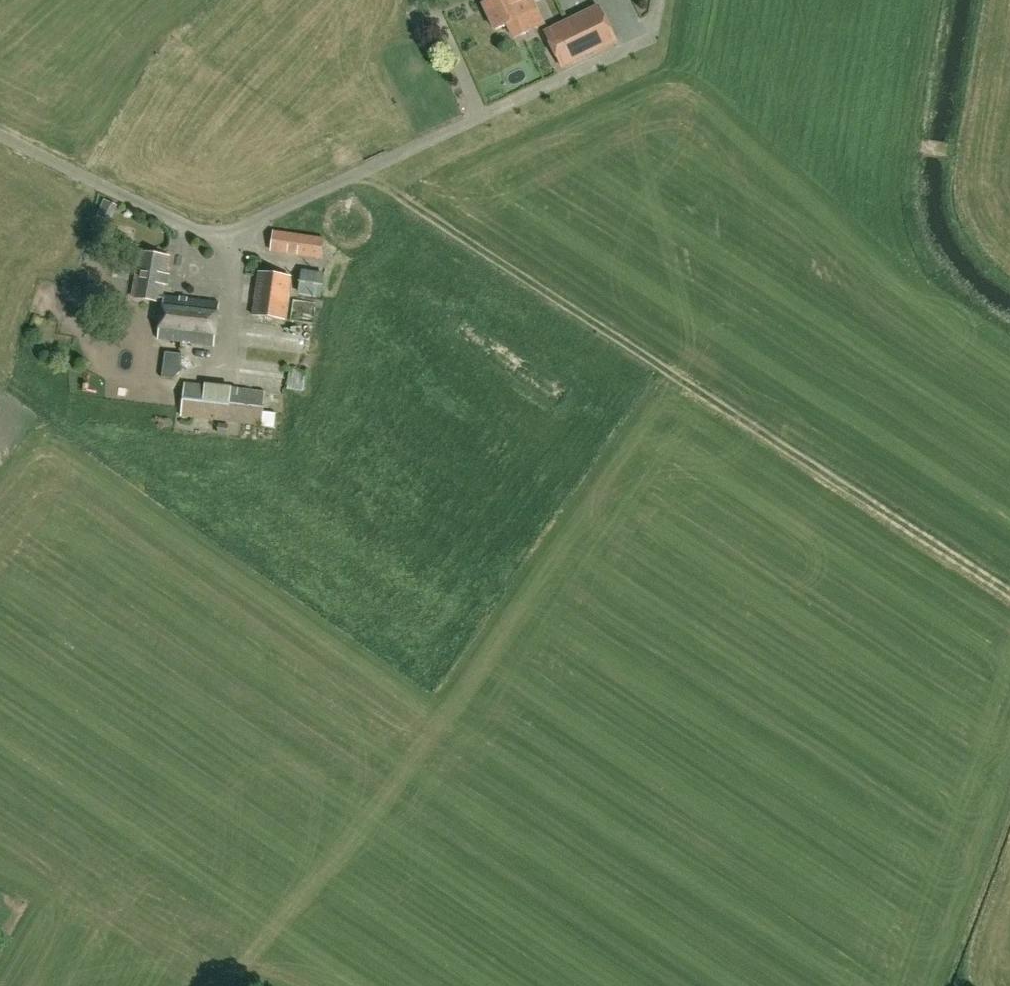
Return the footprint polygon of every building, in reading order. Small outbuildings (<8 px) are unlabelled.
[(538,11),(532,0),(496,0),(484,6),(496,31),(515,21),(522,36),(543,26),(538,11)] [(555,52),(562,67),(615,41),(599,7),(558,27),(567,46),(555,52)] [(274,252),(323,258),(325,239),(276,233),(274,252)] [(136,298),(165,302),(166,295),(163,295),(169,256),(142,252),(136,298)] [(300,273),(301,289),(327,288),(326,272),(300,273)] [(260,273),(254,315),(286,320),(292,277),(260,273)] [(222,304),(166,295),(165,302),(160,339),(215,347),(222,304)] [(293,367),(292,387),(303,388),(304,368),(293,367)] [(246,368),(244,378),(264,382),(266,371),(246,368)] [(187,384),(183,416),(277,427),(278,414),(264,412),(266,393),(187,384)]
